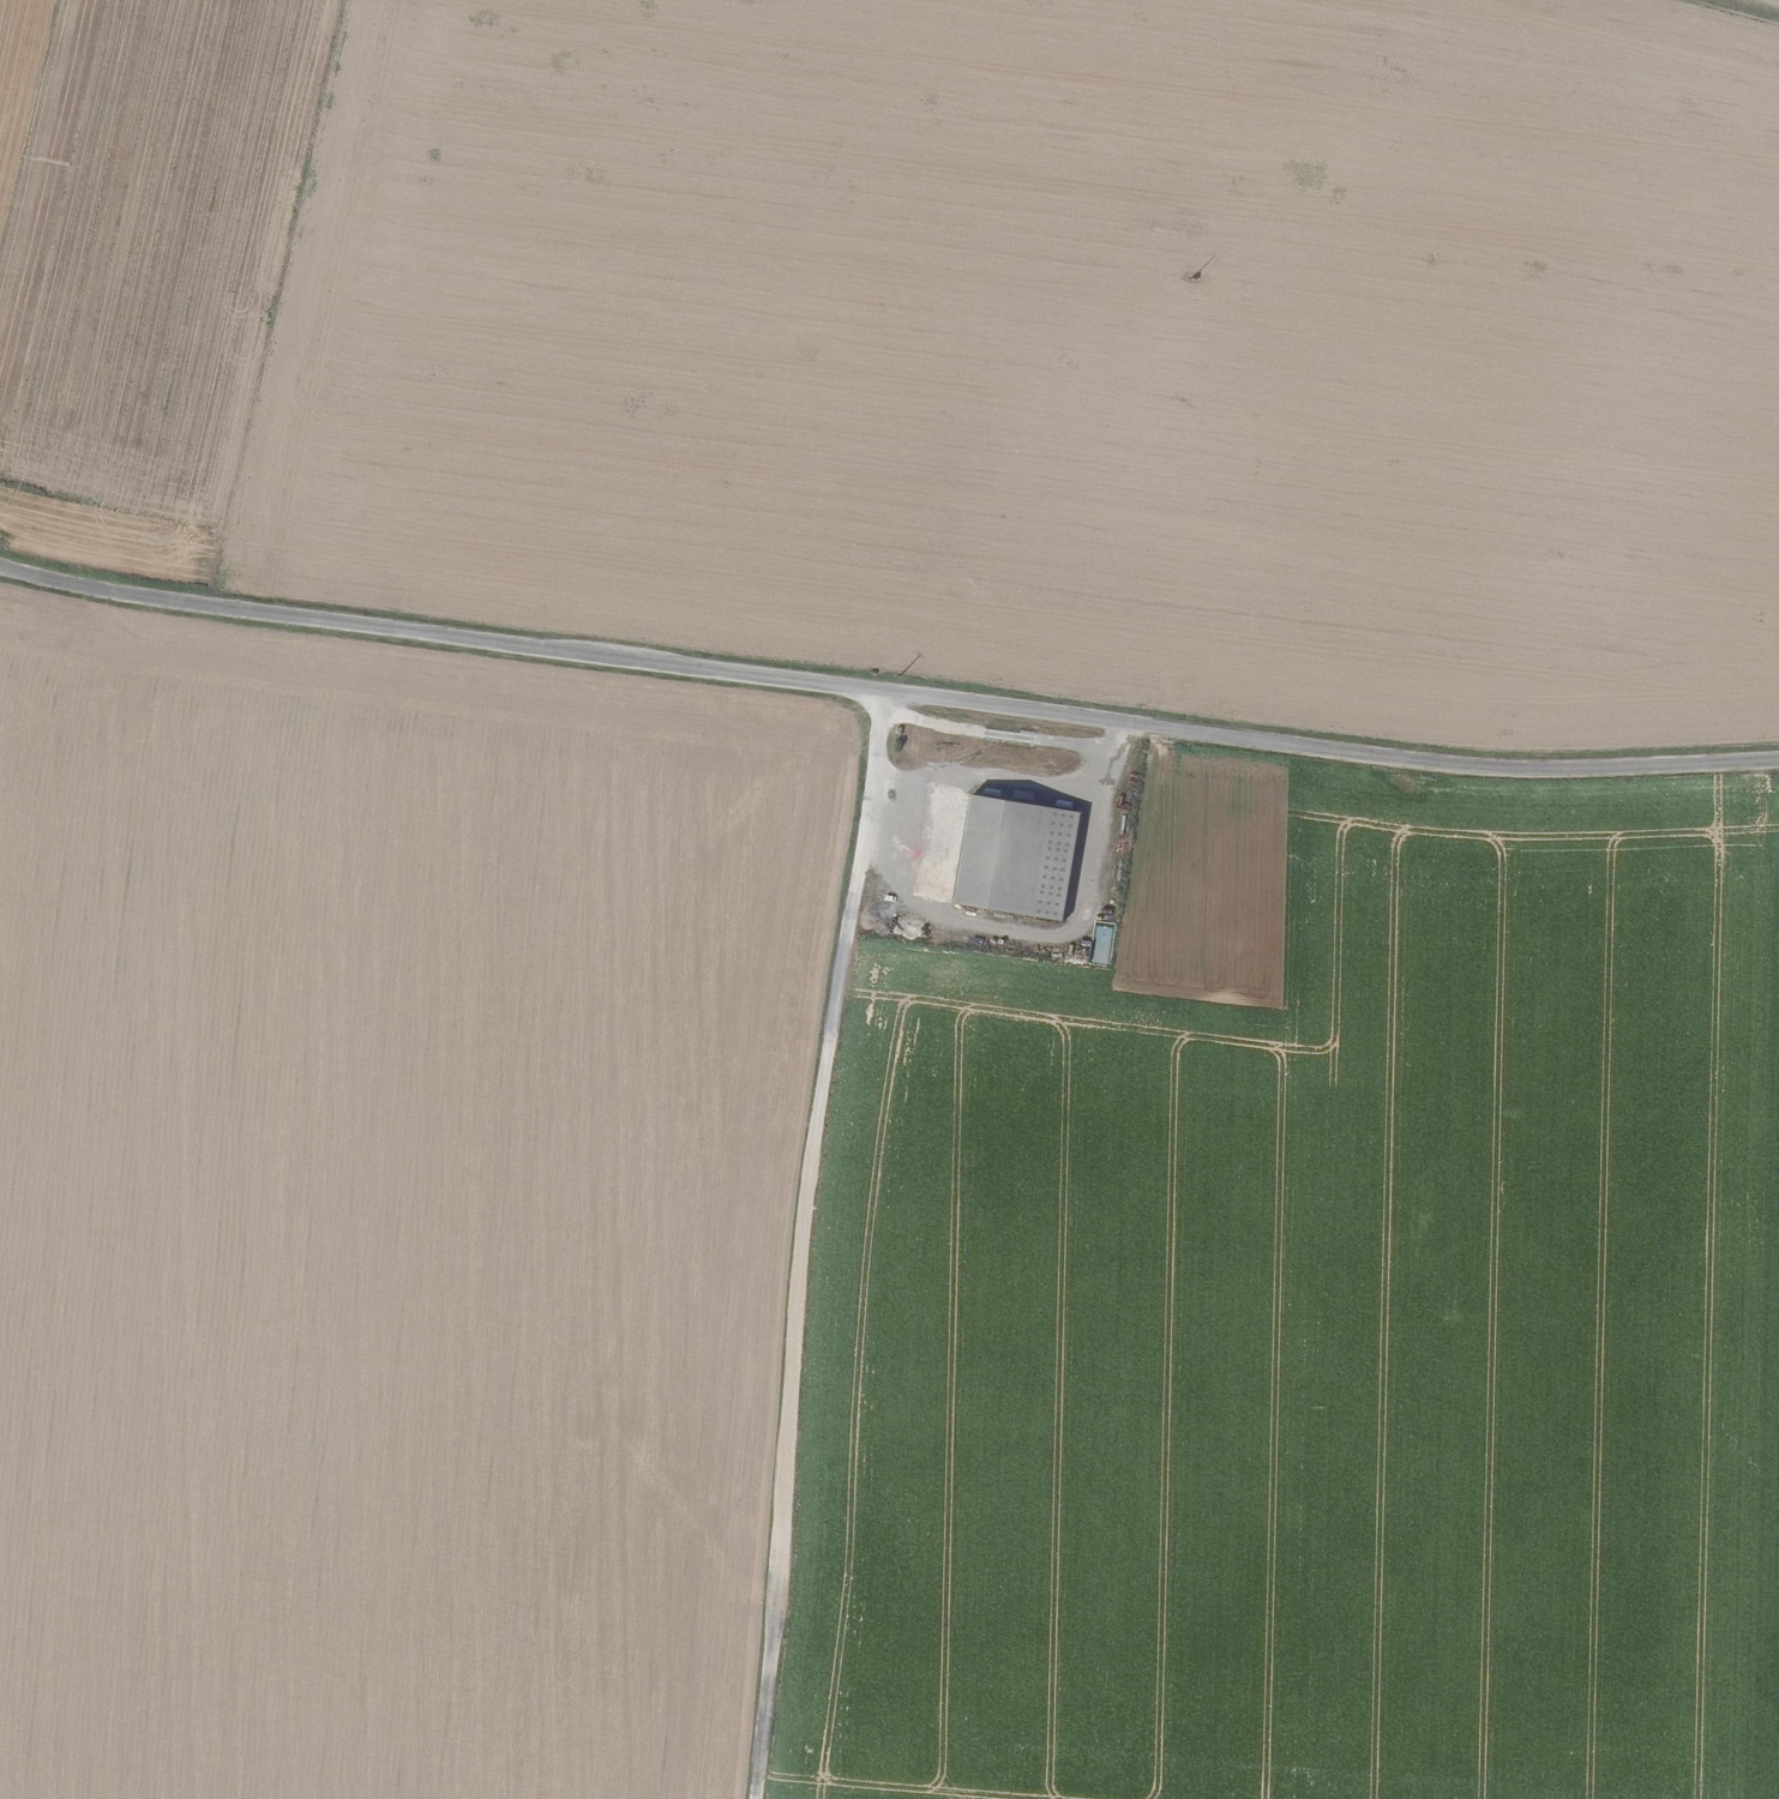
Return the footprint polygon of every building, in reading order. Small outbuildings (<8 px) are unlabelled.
[(1087,922),(1103,813),(993,797),(977,906),(1087,922)]
